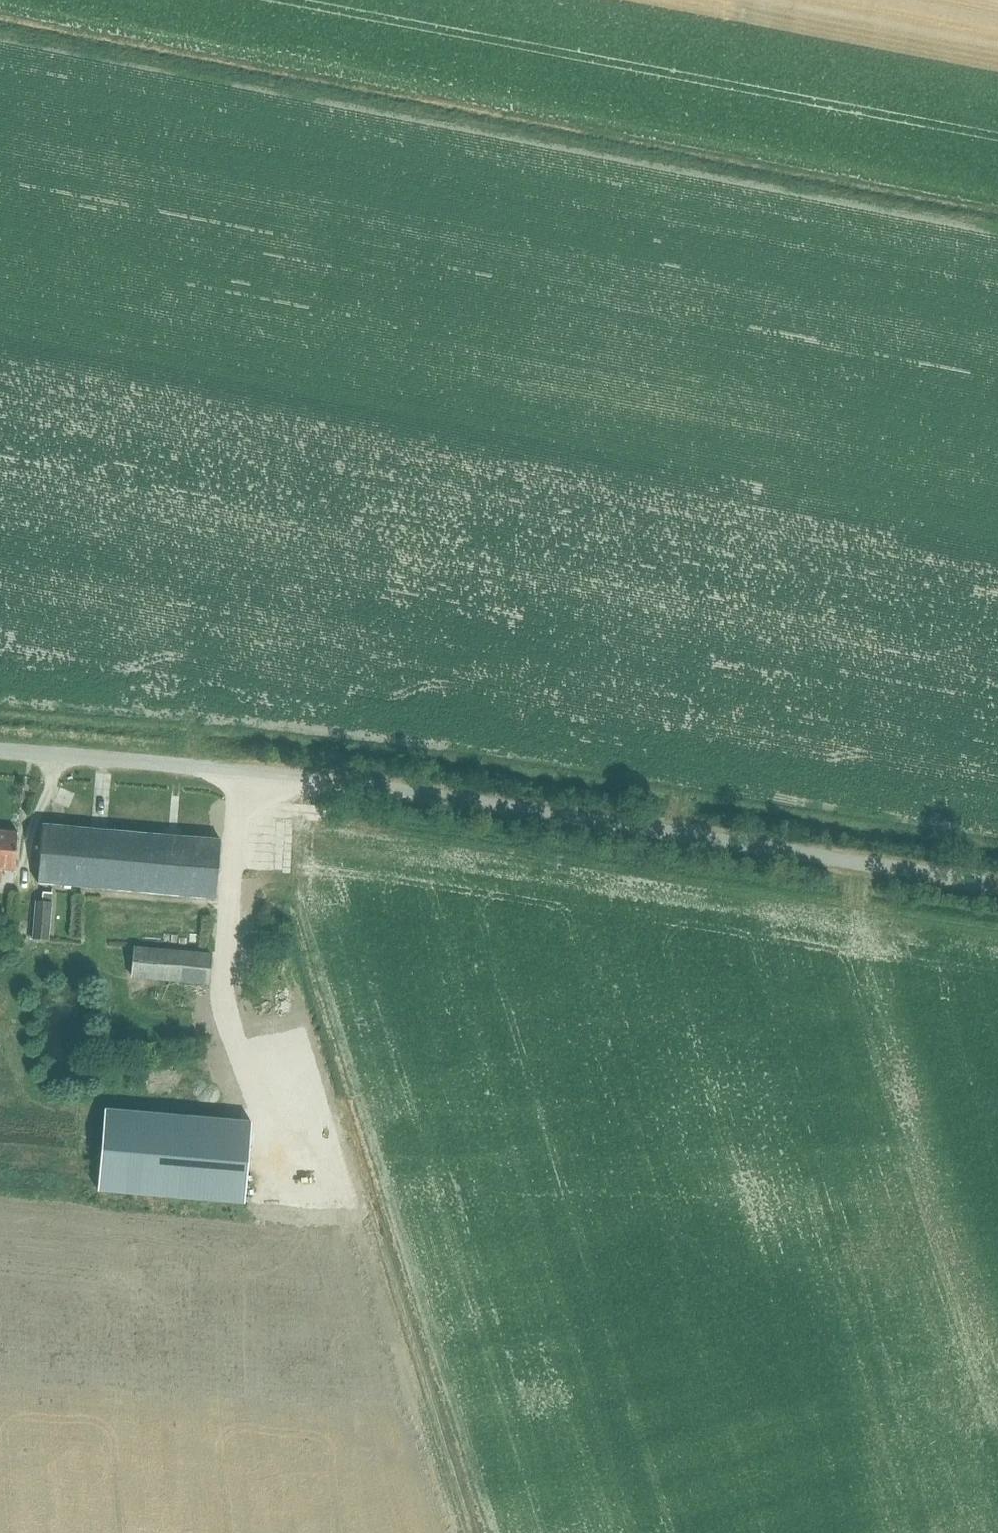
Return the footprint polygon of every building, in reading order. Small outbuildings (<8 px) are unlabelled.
[(220,841),(43,825),(37,882),(215,898),(220,841)] [(17,832),(0,831),(0,882),(2,882),(2,870),(15,871),(17,832)] [(53,902),(37,900),(33,940),(49,942),(53,902)] [(212,952),(135,945),(132,974),(209,981),(212,952)] [(244,1203),(251,1121),(109,1109),(102,1190),(244,1203)]
